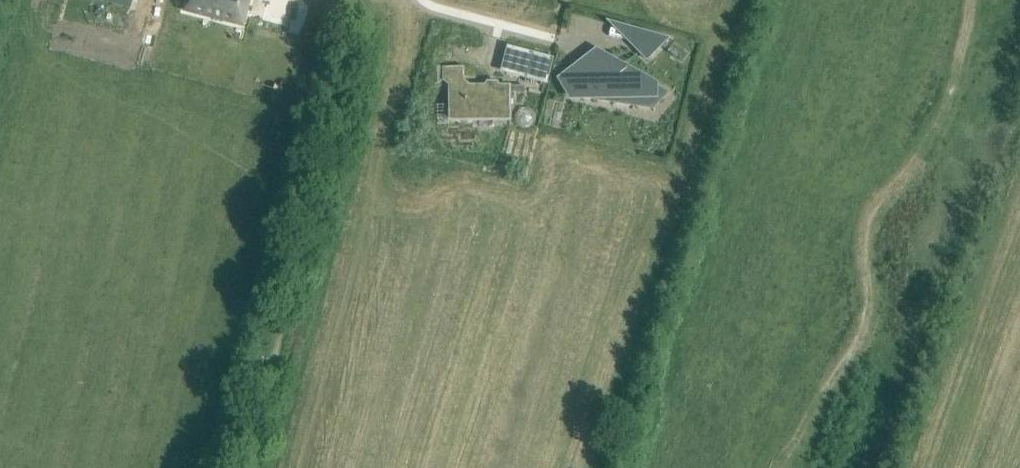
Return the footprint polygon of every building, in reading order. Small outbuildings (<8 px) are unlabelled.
[(186,9),(241,24),(247,0),(189,0),(186,9)] [(314,11),(317,0),(301,0),(299,7),(314,11)] [(639,32),(634,51),(646,63),(666,42),(667,39),(639,32)] [(526,77),(532,54),(506,47),(500,70),(526,77)] [(596,49),(556,80),(569,101),(655,101),(655,84),(596,49)] [(532,54),(526,77),(545,82),(552,59),(532,54)] [(444,68),(444,80),(464,80),(464,68),(444,68)] [(447,86),(447,115),(509,115),(509,87),(483,87),(469,87),(447,86)]
